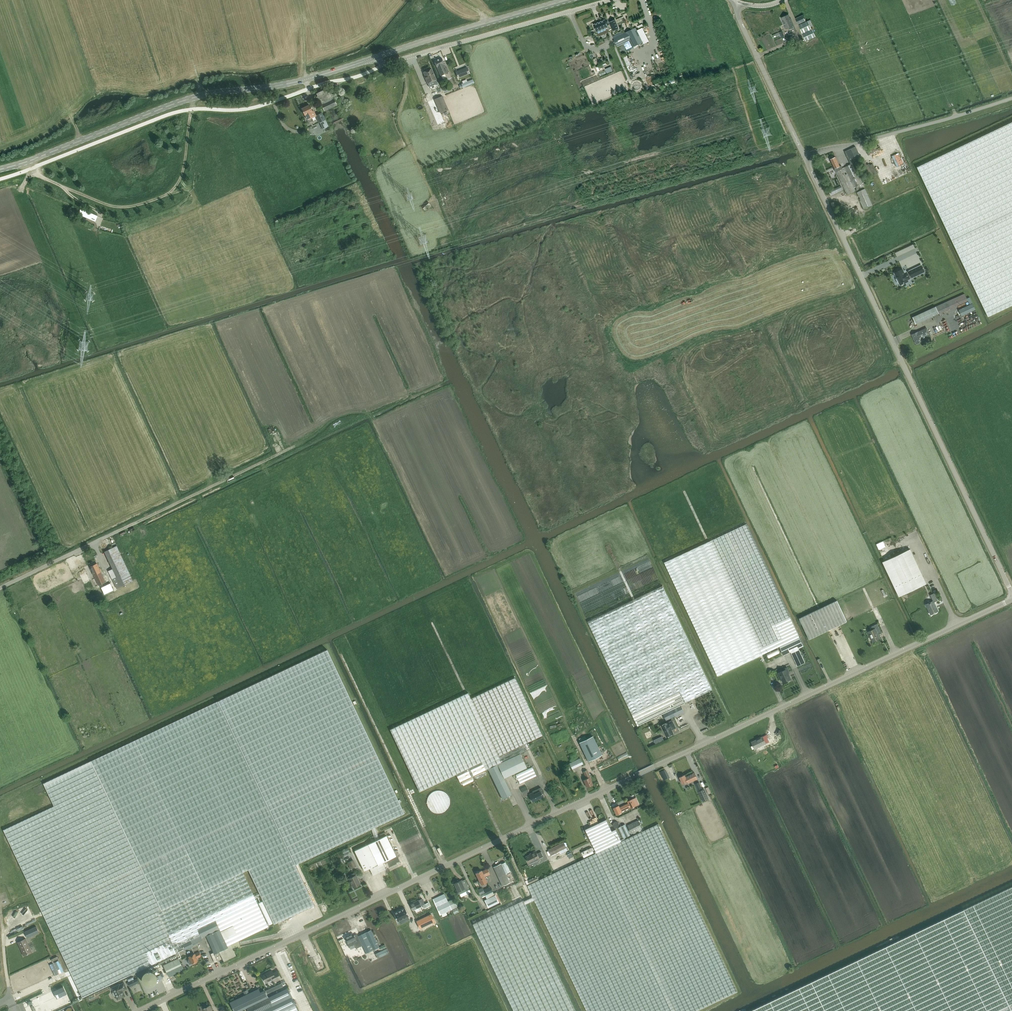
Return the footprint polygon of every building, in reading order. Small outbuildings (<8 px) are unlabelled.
[(418,11),(422,7),(418,2),(414,5),(418,11)] [(785,29),(788,28),(789,30),(794,27),(793,25),(791,19),(790,19),(788,15),(781,18),(785,29)] [(805,21),(803,15),(795,18),(797,21),(798,24),(805,21)] [(611,26),(610,24),(608,25),(605,19),(593,24),(596,32),(600,30),(601,32),(605,31),(604,29),(608,27),(611,26)] [(609,22),(610,24),(611,26),(613,31),(618,29),(614,19),(609,22)] [(814,36),(812,30),(812,29),(811,27),(813,26),(810,20),(808,21),(799,25),(802,33),(805,40),(814,36)] [(633,48),(632,47),(643,42),(637,30),(636,28),(614,38),(618,46),(622,44),(625,51),(633,48)] [(642,28),(637,30),(643,42),(644,44),(649,41),(642,28)] [(628,55),(623,57),(627,66),(632,64),(628,55)] [(443,75),(449,73),(447,67),(445,67),(442,58),(434,61),(437,67),(438,71),(440,76),(443,75)] [(470,74),(468,69),(467,67),(456,72),(456,73),(458,78),(470,74)] [(432,69),(424,72),(426,78),(428,83),(436,80),(432,69)] [(463,87),(474,82),(473,79),(461,83),(463,87)] [(333,107),(337,105),(334,98),(333,99),(328,88),(317,94),(318,96),(317,97),(318,100),(319,99),(322,104),(321,104),(324,111),(328,109),(333,107)] [(448,110),(442,96),(434,99),(440,113),(448,110)] [(312,116),(315,115),(313,111),(312,112),(309,105),(302,109),(305,115),(307,119),(312,116)] [(319,122),(325,120),(321,112),(316,115),(319,122)] [(917,168),(988,317),(1011,306),(1011,122),(917,168)] [(851,149),(851,148),(844,150),(849,161),(856,158),(852,149),(851,149)] [(835,169),(836,172),(847,195),(863,187),(852,163),(841,169),(840,167),(835,157),(830,159),(835,169)] [(881,179),(885,177),(880,166),(875,168),(881,184),(883,184),(881,179)] [(895,173),(897,177),(906,174),(904,169),(895,173)] [(857,193),(859,198),(859,199),(864,210),(873,205),(865,189),(857,193)] [(430,207),(428,202),(421,205),(425,215),(432,212),(430,207)] [(857,204),(850,208),(853,216),(860,213),(857,204)] [(864,227),(879,220),(876,215),(862,222),(864,227)] [(908,272),(911,278),(924,272),(921,265),(908,272)] [(911,278),(908,272),(904,273),(902,269),(894,273),(897,279),(896,279),(898,284),(899,283),(900,285),(908,281),(907,280),(911,278)] [(976,310),(973,303),(959,310),(962,316),(976,310)] [(913,317),(915,323),(916,324),(939,314),(936,307),(930,309),(913,317)] [(926,328),(918,332),(912,335),(916,344),(923,341),(921,338),(929,335),(926,328)] [(805,663),(798,648),(804,646),(800,638),(790,617),(746,524),(664,562),(718,676),(779,647),(783,655),(791,652),(798,667),(805,663)] [(109,592),(116,589),(133,581),(117,546),(105,552),(116,577),(112,579),(105,583),(109,592)] [(899,597),(926,584),(910,549),(883,562),(899,597)] [(99,585),(106,582),(97,564),(90,567),(99,585)] [(662,586),(635,599),(588,621),(638,726),(663,714),(680,706),(685,704),(712,690),(662,586)] [(926,604),(931,615),(938,611),(934,602),(938,601),(934,593),(930,595),(933,601),(926,604)] [(837,601),(799,619),(809,640),(847,622),(837,601)] [(877,632),(881,631),(877,624),(871,627),(873,630),(868,632),(873,642),(880,638),(877,632)] [(333,640),(338,650),(342,648),(338,638),(333,640)] [(179,951),(183,949),(184,950),(193,946),(191,941),(201,937),(202,938),(206,936),(215,954),(220,951),(228,947),(228,946),(231,944),(233,950),(237,948),(240,947),(239,941),(269,927),(243,872),(248,870),(274,924),(314,905),(296,866),(405,815),(327,650),(218,701),(46,782),(56,805),(3,830),(82,997),(177,953),(175,949),(177,948),(179,951)] [(783,683),(791,679),(789,674),(789,673),(787,668),(784,669),(785,670),(779,673),(783,683)] [(527,768),(520,753),(530,749),(527,743),(543,736),(515,678),(471,699),(468,693),(390,729),(420,792),(456,774),(460,782),(488,769),(503,799),(512,795),(504,779),(527,768)] [(680,706),(663,714),(666,719),(682,711),(680,706)] [(698,728),(704,726),(700,717),(695,720),(698,728)] [(667,737),(673,734),(671,730),(676,728),(672,721),(668,723),(661,726),(667,737)] [(778,753),(788,749),(781,733),(776,736),(777,740),(775,741),(779,750),(777,751),(778,753)] [(579,743),(588,761),(602,755),(593,736),(579,743)] [(755,749),(766,744),(763,737),(751,742),(755,749)] [(580,757),(569,762),(571,768),(582,763),(580,757)] [(520,784),(536,776),(532,767),(516,775),(520,784)] [(586,779),(584,780),(587,787),(593,785),(591,780),(590,777),(587,770),(583,772),(586,779)] [(697,779),(696,777),(695,773),(686,777),(685,775),(679,777),(683,784),(688,782),(688,783),(697,779)] [(532,791),(533,792),(529,794),(533,802),(543,797),(541,794),(543,793),(541,787),(532,791)] [(703,790),(699,792),(703,802),(709,799),(705,789),(703,790)] [(628,801),(629,803),(620,807),(619,805),(614,808),(617,815),(622,812),(630,808),(631,808),(639,804),(636,798),(633,799),(628,801)] [(528,885),(569,973),(587,1010),(698,1010),(738,992),(699,911),(658,824),(622,841),(616,829),(612,831),(606,819),(585,829),(597,853),(591,855),(563,868),(557,872),(528,885)] [(638,820),(627,825),(632,834),(643,829),(638,820)] [(386,869),(382,862),(396,856),(387,836),(355,851),(364,871),(370,869),(373,875),(386,869)] [(560,854),(568,851),(564,843),(549,850),(551,855),(559,851),(560,854)] [(532,853),(532,854),(526,857),(530,864),(540,859),(544,857),(541,852),(537,854),(536,851),(532,853)] [(494,867),(503,886),(510,883),(501,864),(494,867)] [(487,882),(486,881),(485,878),(484,877),(490,874),(487,869),(482,871),(481,870),(476,873),(479,880),(480,881),(479,882),(480,884),(481,884),(482,885),(487,882)] [(353,888),(360,884),(356,875),(349,879),(353,888)] [(470,890),(467,883),(463,885),(461,880),(454,884),(459,895),(470,890)] [(964,909),(1009,1004),(1011,1010),(1011,886),(964,909)] [(444,894),(433,899),(440,915),(458,907),(456,903),(450,906),(444,894)] [(486,904),(497,899),(495,895),(485,900),(486,904)] [(418,900),(410,904),(413,910),(421,906),(423,905),(425,904),(422,899),(418,901),(418,900)] [(499,902),(497,899),(486,904),(488,908),(499,902)] [(473,924),(515,1010),(576,1010),(524,900),(473,924)] [(398,921),(408,916),(409,916),(405,908),(394,913),(398,921)] [(750,1010),(1011,1010),(963,909),(750,1010)] [(431,914),(417,921),(420,928),(435,921),(431,914)] [(27,938),(39,933),(36,927),(24,932),(27,938)] [(371,930),(355,938),(353,933),(345,937),(348,943),(347,943),(349,947),(361,941),(366,954),(379,947),(371,930)] [(32,952),(26,939),(17,942),(24,956),(32,952)] [(228,947),(220,951),(224,961),(236,956),(233,950),(231,944),(228,946),(228,947)] [(190,964),(198,961),(197,958),(201,956),(199,952),(195,954),(189,956),(190,960),(189,961),(190,964)] [(312,954),(316,966),(323,964),(319,952),(312,954)] [(171,961),(163,965),(167,972),(182,965),(178,958),(177,958),(176,956),(170,959),(171,961)] [(58,961),(50,965),(54,975),(63,971),(58,961)] [(147,985),(149,986),(152,985),(154,984),(156,981),(157,979),(157,976),(155,974),(154,972),(151,971),(149,970),(146,971),(144,973),(143,975),(142,977),(142,980),(143,982),(144,984),(147,985)] [(273,973),(272,971),(272,970),(268,972),(268,973),(262,976),(266,983),(273,979),(274,982),(281,979),(278,971),(273,973)] [(139,982),(137,978),(127,982),(128,983),(127,983),(128,985),(129,985),(130,987),(139,982)] [(122,991),(127,989),(124,983),(120,985),(119,984),(112,988),(114,992),(113,992),(113,993),(114,996),(115,996),(116,996),(117,1000),(125,996),(122,991)] [(266,991),(267,994),(283,986),(282,983),(266,991)] [(302,986),(293,990),(295,995),(304,991),(302,986)] [(66,994),(63,987),(53,991),(57,999),(66,994)] [(268,998),(247,1008),(248,1010),(298,1010),(287,988),(268,998)] [(230,1002),(230,1003),(233,1008),(234,1010),(240,1010),(241,1010),(247,1008),(268,998),(265,992),(261,994),(258,989),(249,993),(245,995),(230,1002)]
